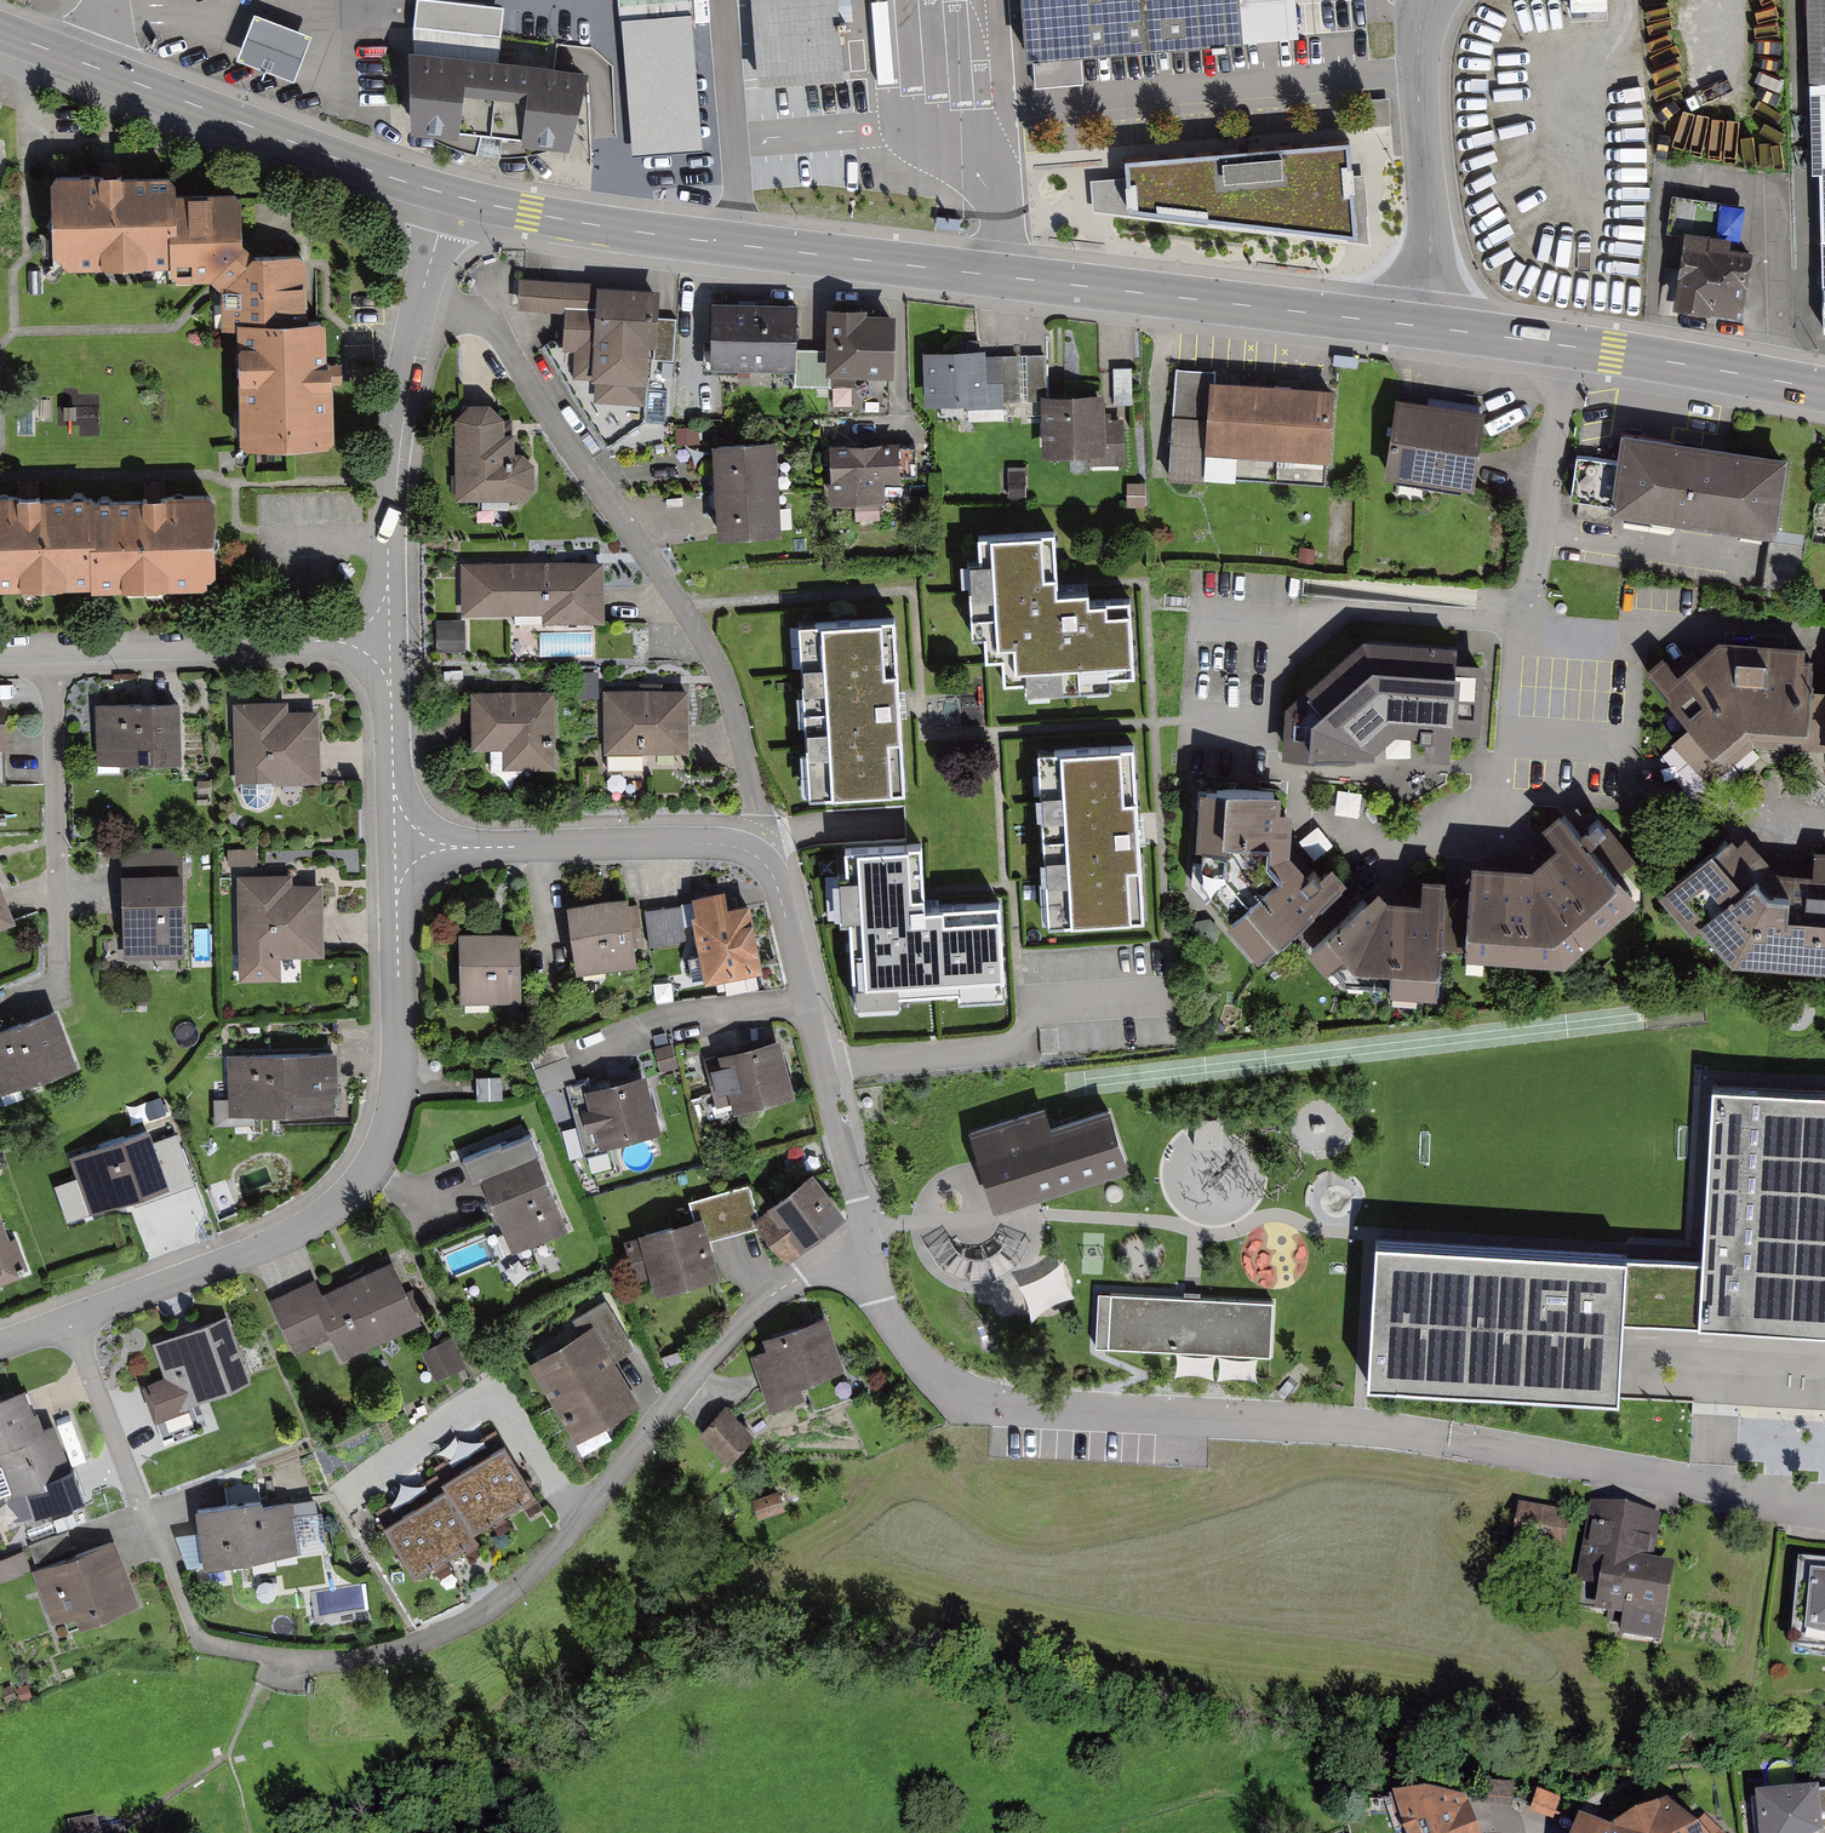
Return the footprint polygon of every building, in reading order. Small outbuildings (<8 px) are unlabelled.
[(759,79),(840,73),(834,0),(753,0),(759,79)] [(1023,66),(1241,49),(1240,39),(1296,35),(1293,0),(1018,0),(1023,66)] [(1804,78),(1809,78),(1824,77),(1824,0),(1802,0),(1804,78)] [(504,9),(418,1),(415,30),(417,56),(496,65),(504,9)] [(311,38),(255,15),(237,61),(294,82),(311,38)] [(691,18),(625,23),(636,157),(702,152),(691,18)] [(417,56),(410,55),(412,134),(458,138),(458,131),(492,135),(524,139),(523,145),(567,152),(587,76),(496,65),(417,56)] [(1823,329),(1824,329),(1824,77),(1809,78),(1811,168),(1819,168),(1823,329)] [(1349,147),(1127,159),(1127,210),(1358,237),(1349,147)] [(192,174),(70,177),(72,268),(185,266),(186,279),(219,278),(232,290),(233,328),(252,328),(255,450),(345,448),(342,318),(318,319),(317,254),(261,255),(259,192),(192,193),(192,174)] [(1753,208),(1688,199),(1683,232),(1697,234),(1687,304),(1756,313),(1765,251),(1747,249),(1753,208)] [(960,220),(937,218),(936,228),(959,230),(960,220)] [(668,291),(531,282),(531,314),(562,311),(565,344),(564,344),(549,346),(614,446),(652,419),(673,419),(673,377),(660,376),(660,357),(668,357),(668,291)] [(808,305),(725,304),(724,364),(807,365),(808,305)] [(883,307),(841,308),(843,379),(911,377),(909,314),(883,315),(883,307)] [(985,344),(925,347),(927,398),(964,396),(964,406),(1003,404),(1002,397),(1040,395),(1042,451),(1091,449),(1091,461),(1127,460),(1125,412),(1103,413),(1101,386),(1046,388),(1044,350),(985,353),(985,344)] [(1214,368),(1174,365),(1167,472),(1202,474),(1204,444),(1328,453),(1333,381),(1214,374),(1214,368)] [(1484,408),(1394,395),(1384,472),(1474,485),(1484,408)] [(468,400),(454,416),(455,499),(523,498),(535,487),(535,461),(523,451),(514,451),(514,431),(504,431),(504,415),(489,399),(468,400)] [(776,436),(713,439),(715,486),(778,483),(776,436)] [(1673,445),(1622,438),(1617,466),(1608,464),(1576,460),(1571,503),(1615,508),(1614,518),(1774,540),(1788,463),(1713,451),(1701,449),(1673,445)] [(910,444),(840,446),(842,500),(896,498),(895,482),(911,481),(910,444)] [(717,534),(781,530),(778,483),(715,486),(717,534)] [(0,502),(0,587),(231,585),(230,499),(0,502)] [(1071,529),(995,533),(1002,652),(1029,650),(1031,678),(1148,672),(1144,599),(1107,601),(1106,589),(1074,591),(1071,529)] [(1803,549),(1770,543),(1766,564),(1763,586),(1796,592),(1803,549)] [(1315,547),(1300,545),(1298,562),(1314,563),(1315,547)] [(604,559),(460,561),(461,613),(542,612),(542,621),(604,620),(604,559)] [(909,616),(812,621),(820,793),(918,789),(909,616)] [(464,621),(436,620),(435,652),(463,652),(464,621)] [(1664,647),(1647,662),(1725,748),(1754,723),(1810,726),(1815,647),(1806,646),(1807,635),(1718,628),(1679,664),(1664,647)] [(1313,753),(1313,742),(1373,749),(1374,742),(1392,725),(1424,726),(1423,751),(1448,753),(1450,732),(1479,734),(1485,654),(1453,652),(1454,636),(1361,629),(1283,699),(1281,752),(1313,753)] [(696,690),(614,694),(616,751),(698,748),(696,690)] [(562,691),(479,691),(480,742),(511,742),(511,767),(562,767),(562,691)] [(161,705),(95,707),(97,762),(181,759),(179,704),(161,705)] [(287,704),(231,705),(233,788),(322,786),(321,761),(320,711),(287,712),(287,704)] [(1149,745),(1050,749),(1057,922),(1156,918),(1149,745)] [(1201,778),(1196,872),(1259,946),(1345,874),(1329,856),(1317,866),(1311,859),(1306,864),(1286,840),(1289,797),(1276,796),(1277,782),(1201,778)] [(1470,852),(1464,945),(1563,953),(1639,887),(1558,802),(1542,818),(1556,834),(1530,856),(1470,852)] [(1813,866),(1779,863),(1746,827),(1723,847),(1713,837),(1659,887),(1694,924),(1701,918),(1734,952),(1824,957),(1824,845),(1815,844),(1813,866)] [(941,840),(861,843),(868,996),(1013,989),(1009,900),(944,902),(941,840)] [(182,850),(123,851),(124,890),(125,958),(184,957),(182,850)] [(256,850),(228,850),(229,866),(257,866),(256,850)] [(1343,976),(1436,981),(1442,869),(1421,868),(1420,890),(1385,888),(1377,878),(1309,935),(1343,976)] [(17,924),(10,904),(0,879),(0,930),(17,924)] [(290,879),(238,880),(240,982),(280,981),(279,961),(324,960),(324,928),(322,885),(290,886),(290,879)] [(725,887),(691,894),(708,978),(760,967),(746,900),(729,904),(725,887)] [(627,894),(571,902),(580,970),(636,963),(627,894)] [(663,909),(646,912),(652,948),(685,943),(680,907),(663,909)] [(521,928),(460,929),(461,999),(522,997),(521,928)] [(0,1036),(0,1073),(8,1096),(82,1070),(63,1014),(0,1036)] [(723,1059),(710,1063),(719,1102),(732,1099),(734,1107),(796,1092),(782,1037),(721,1052),(723,1059)] [(336,1056),(228,1058),(230,1117),(337,1115),(336,1056)] [(646,1071),(583,1087),(597,1143),(660,1127),(646,1071)] [(501,1076),(477,1076),(477,1088),(477,1100),(501,1099),(501,1076)] [(1713,1087),(1703,1261),(1699,1325),(1824,1333),(1824,1094),(1713,1087)] [(1045,1103),(968,1128),(994,1206),(1129,1163),(1109,1103),(1051,1122),(1045,1103)] [(148,1132),(69,1159),(76,1180),(55,1188),(68,1225),(134,1202),(135,1207),(155,1200),(194,1187),(176,1136),(152,1145),(148,1132)] [(470,1174),(475,1186),(481,1183),(536,1162),(538,1158),(529,1138),(466,1163),(470,1174)] [(536,1162),(481,1183),(512,1256),(566,1233),(536,1162)] [(758,1209),(752,1214),(761,1224),(789,1260),(847,1213),(811,1167),(758,1209)] [(699,1199),(704,1216),(710,1239),(734,1232),(761,1224),(752,1214),(758,1209),(751,1185),(699,1199)] [(30,1275),(18,1240),(10,1243),(0,1216),(0,1286),(30,1275)] [(704,1216),(639,1234),(655,1289),(719,1271),(710,1239),(704,1216)] [(1375,1243),(1367,1385),(1618,1399),(1622,1321),(1626,1257),(1375,1243)] [(1703,1261),(1626,1257),(1622,1321),(1699,1325),(1703,1261)] [(293,1292),(272,1302),(296,1354),(333,1337),(344,1360),(418,1326),(391,1266),(358,1280),(323,1296),(317,1281),(293,1292)] [(1192,1298),(1111,1294),(1109,1349),(1270,1357),(1273,1302),(1192,1298)] [(589,1331),(537,1364),(588,1442),(648,1402),(623,1363),(643,1350),(611,1301),(582,1320),(589,1331)] [(844,1369),(825,1316),(763,1338),(767,1350),(751,1356),(766,1397),(770,1410),(812,1395),(807,1383),(844,1369)] [(172,1380),(153,1386),(163,1416),(256,1385),(234,1320),(160,1344),(172,1380)] [(1816,1411),(1816,1334),(1721,1334),(1721,1349),(1731,1349),(1731,1366),(1710,1366),(1710,1397),(1730,1397),(1730,1411),(1816,1411)] [(451,1338),(422,1352),(435,1380),(465,1366),(451,1338)] [(0,1406),(0,1450),(4,1449),(18,1492),(83,1471),(68,1425),(51,1431),(40,1393),(0,1406)] [(726,1405),(699,1433),(728,1461),(755,1432),(726,1405)] [(504,1440),(472,1459),(504,1511),(535,1493),(504,1440)] [(472,1459),(441,1478),(445,1486),(472,1530),(504,1511),(472,1459)] [(445,1486),(415,1504),(445,1555),(476,1537),(472,1530),(445,1486)] [(778,1491),(751,1500),(758,1520),(785,1511),(778,1491)] [(272,1501),(205,1507),(210,1564),(306,1555),(302,1506),(273,1508),(272,1501)] [(414,1573),(445,1555),(415,1504),(384,1522),(414,1573)] [(1525,1505),(1521,1536),(1575,1542),(1579,1511),(1525,1505)] [(1669,1519),(1594,1507),(1579,1593),(1609,1598),(1606,1620),(1678,1632),(1690,1565),(1662,1560),(1669,1519)] [(119,1545),(40,1573),(59,1626),(87,1616),(91,1629),(143,1610),(119,1545)] [(0,1559),(0,1579),(30,1567),(24,1550),(0,1559)] [(1799,1562),(1791,1650),(1824,1653),(1824,1565),(1799,1562)] [(1755,1795),(1758,1832),(1822,1832),(1819,1790),(1755,1795)] [(1404,1832),(1475,1832),(1478,1832),(1468,1800),(1392,1797),(1404,1832)] [(1667,1803),(1637,1817),(1644,1832),(1698,1832),(1667,1803)] [(99,1832),(98,1827),(97,1817),(67,1821),(69,1832),(127,1832),(126,1827),(120,1828),(99,1832)] [(1611,1832),(1644,1832),(1637,1817),(1610,1830),(1611,1832)] [(1580,1818),(1574,1832),(1611,1832),(1610,1830),(1580,1818)] [(98,1827),(99,1832),(120,1828),(120,1823),(98,1827)]
